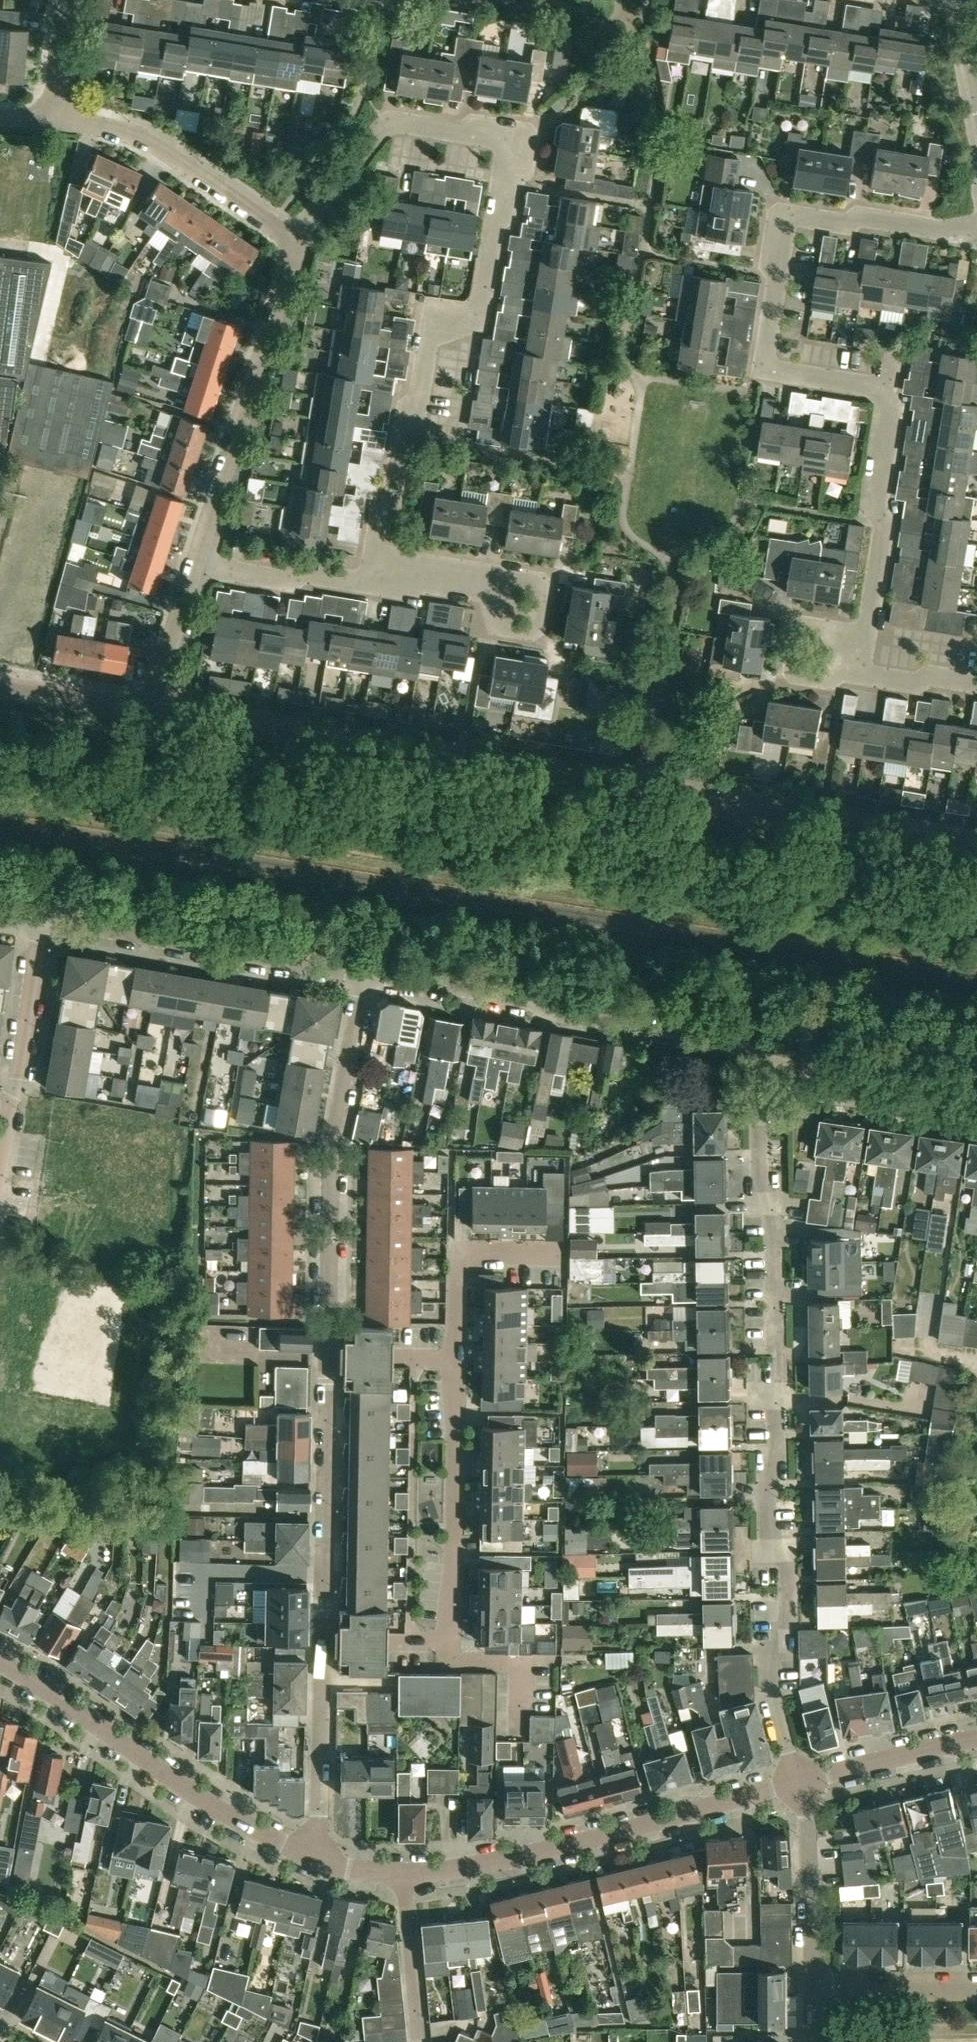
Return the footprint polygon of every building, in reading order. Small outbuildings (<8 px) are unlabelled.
[(106,21),(109,0),(96,0),(93,20),(97,20),(90,62),(113,66),(114,57),(120,23),(106,21)] [(120,23),(114,57),(113,66),(135,69),(136,60),(146,0),(138,0),(134,26),(120,23)] [(155,0),(146,0),(136,60),(135,69),(157,73),(159,64),(165,31),(151,28),(155,0)] [(181,19),(190,21),(184,58),(183,66),(205,70),(206,62),(212,29),(198,26),(202,2),(187,0),(184,0),(181,19)] [(664,59),(688,63),(689,58),(689,53),(695,18),(685,16),(686,13),(681,12),(683,0),(674,0),(664,59)] [(710,61),(711,56),(721,0),(707,0),(706,7),(711,11),(709,20),(704,19),(695,18),(689,53),(689,58),(710,61)] [(740,25),(726,23),(728,13),(733,12),(735,0),(721,0),(711,56),(710,61),(709,68),(732,72),(734,60),(740,25)] [(781,57),(786,24),(772,21),(775,0),(759,0),(757,12),(765,14),(758,53),(757,64),(756,66),(779,70),(781,57)] [(825,64),(831,31),(822,29),(827,2),(816,0),(813,0),(811,12),(803,61),(825,64)] [(212,29),(206,62),(205,70),(227,74),(228,66),(239,3),(230,1),(225,31),(212,29)] [(251,69),(257,36),(243,34),(248,4),(239,3),(228,66),(227,74),(226,77),(249,81),(251,69)] [(265,38),(257,36),(251,69),(249,81),(272,85),(274,73),(284,10),(285,6),(270,4),(265,38)] [(848,68),(858,7),(844,4),(839,32),(831,31),(825,64),(848,68)] [(895,66),(918,70),(924,35),(915,34),(919,6),(905,4),(903,17),(895,66)] [(302,44),(297,77),(319,81),(332,8),(323,6),(320,24),(315,23),(313,31),(313,35),(303,33),(301,44),(302,44)] [(870,72),(872,62),(876,38),(862,35),(866,8),(858,7),(848,68),(870,72)] [(340,9),(332,8),(319,81),(342,84),(349,41),(340,40),(343,22),(338,21),(340,9)] [(24,56),(26,30),(17,29),(18,12),(0,10),(0,54),(24,56)] [(293,12),(284,10),(274,73),(272,85),(295,89),(297,77),(302,44),(301,44),(288,41),(293,12)] [(786,24),(781,57),(803,61),(811,12),(803,11),(801,26),(797,25),(786,24)] [(757,64),(758,53),(765,14),(757,12),(754,27),(740,25),(734,60),(732,72),(755,75),(756,66),(757,64)] [(872,62),(895,66),(903,17),(896,15),(893,31),(878,28),(876,38),(872,62)] [(159,64),(157,73),(181,77),(183,66),(184,58),(190,21),(181,19),(178,33),(165,31),(159,64)] [(572,30),(558,28),(552,67),(566,69),(572,30)] [(394,91),(420,95),(426,57),(402,53),(404,39),(390,36),(385,67),(397,69),(394,91)] [(439,59),(426,57),(420,95),(422,96),(421,101),(440,104),(441,99),(446,100),(452,64),(464,66),(469,38),(455,36),(452,54),(440,52),(439,59)] [(469,38),(464,66),(475,67),(471,92),(474,92),(473,97),(492,101),(493,95),(498,96),(504,59),(497,58),(499,45),(480,42),(481,40),(469,38)] [(529,63),(504,59),(498,96),(523,101),(527,80),(539,82),(544,51),(531,49),(529,63)] [(7,93),(8,81),(22,83),(24,56),(0,54),(0,93),(7,93)] [(554,146),(555,147),(593,153),(596,135),(609,138),(613,133),(613,129),(611,124),(613,113),(611,110),(585,106),(578,107),(578,108),(585,107),(587,111),(585,125),(560,121),(559,122),(554,126),(551,141),(554,146)] [(313,119),(305,118),(303,127),(311,129),(313,119)] [(251,131),(247,155),(260,157),(264,133),(251,131)] [(847,157),(823,153),(817,191),(843,195),(848,161),(860,163),(865,133),(851,131),(847,157)] [(790,187),(817,191),(823,153),(798,149),(800,134),(786,132),(781,163),(794,165),(790,187)] [(865,133),(860,163),(872,165),(869,186),(873,187),(872,192),(891,195),(892,190),(894,190),(900,152),(876,149),(878,135),(865,133)] [(900,152),(894,190),(897,191),(896,196),(915,199),(916,194),(920,194),(923,173),(936,175),(941,145),(928,143),(926,156),(900,152)] [(629,198),(631,186),(589,179),(593,153),(555,147),(551,173),(567,176),(565,188),(629,198)] [(83,182),(80,189),(82,190),(93,195),(86,211),(89,212),(94,215),(117,163),(96,154),(95,156),(90,154),(85,165),(89,167),(85,178),(83,182)] [(735,179),(737,163),(738,163),(739,162),(707,156),(698,211),(745,218),(750,192),(725,188),(727,177),(735,179)] [(139,172),(117,163),(94,215),(103,218),(110,202),(124,208),(139,172)] [(377,233),(400,237),(406,203),(392,201),(396,177),(383,175),(379,199),(382,199),(377,233)] [(416,202),(416,205),(406,203),(400,237),(423,240),(433,177),(425,176),(422,199),(416,202)] [(444,253),(446,244),(451,211),(437,208),(442,179),(433,177),(423,240),(426,241),(425,250),(444,253)] [(157,226),(178,194),(159,181),(137,213),(151,222),(144,232),(150,236),(157,226)] [(466,213),(451,211),(446,244),(444,253),(468,258),(470,248),(475,215),(480,184),(471,183),(466,213)] [(198,208),(178,194),(157,226),(170,235),(157,253),(164,258),(170,250),(198,208)] [(525,215),(588,226),(592,202),(558,196),(556,207),(542,204),(541,209),(522,206),(521,214),(525,215)] [(196,254),(203,244),(218,222),(198,208),(170,250),(177,255),(184,245),(196,254)] [(681,233),(679,246),(680,246),(709,251),(718,253),(720,241),(741,244),(745,218),(698,211),(687,209),(683,233),(681,233)] [(67,248),(72,222),(75,223),(76,218),(73,217),(62,215),(56,241),(67,248)] [(598,227),(588,226),(525,215),(524,223),(545,227),(543,240),(551,241),(551,242),(575,246),(575,247),(585,249),(594,250),(598,227)] [(203,272),(202,272),(209,277),(237,235),(218,222),(203,244),(196,254),(209,263),(203,272)] [(257,249),(237,235),(209,277),(216,282),(223,272),(226,274),(232,264),(242,271),(257,249)] [(880,312),(887,268),(873,266),(877,242),(859,239),(856,258),(865,259),(857,308),(880,312)] [(508,258),(571,268),(581,270),(585,249),(575,247),(575,246),(551,242),(551,241),(543,240),(541,240),(539,254),(509,249),(508,258)] [(887,268),(880,312),(903,316),(905,305),(915,243),(902,241),(897,270),(887,268)] [(915,243),(905,305),(928,308),(933,275),(924,274),(929,245),(915,243)] [(97,270),(108,250),(99,245),(88,264),(97,270)] [(97,270),(106,277),(118,255),(108,250),(97,270)] [(809,310),(833,314),(835,305),(840,270),(825,268),(828,254),(819,252),(809,310)] [(28,362),(50,262),(0,256),(0,478),(2,471),(8,416),(11,416),(17,377),(25,378),(28,362)] [(508,258),(507,267),(536,272),(533,286),(567,291),(571,268),(508,258)] [(835,305),(857,308),(865,259),(856,258),(854,272),(840,270),(835,305)] [(928,308),(950,312),(952,298),(960,299),(963,280),(955,279),(958,264),(948,262),(946,277),(933,275),(928,308)] [(163,263),(159,278),(172,282),(176,267),(163,263)] [(197,295),(209,277),(202,272),(189,292),(196,297),(197,295)] [(678,298),(685,299),(719,305),(720,296),(724,296),(725,291),(755,296),(757,283),(723,277),(722,281),(682,275),(678,298)] [(150,279),(147,290),(168,297),(171,286),(150,279)] [(336,306),(344,308),(379,313),(382,300),(405,304),(408,290),(383,286),(383,291),(339,284),(336,306)] [(502,294),(501,303),(564,314),(576,316),(580,293),(567,291),(533,286),(531,299),(502,294)] [(164,307),(168,297),(147,290),(143,300),(164,307)] [(675,320),(681,321),(745,332),(746,323),(734,321),(734,316),(717,313),(719,305),(685,299),(678,298),(675,320)] [(528,317),(526,330),(560,336),(564,314),(501,303),(499,312),(528,317)] [(406,332),(377,327),(379,313),(344,308),(341,330),(404,341),(406,332)] [(183,334),(195,338),(204,341),(230,349),(238,326),(203,314),(198,330),(185,326),(183,334)] [(124,338),(135,341),(141,321),(131,317),(124,338)] [(681,321),(677,344),(711,350),(714,335),(743,340),(745,332),(681,321)] [(328,351),(337,353),(372,358),(374,345),(403,350),(404,341),(341,330),(332,329),(328,351)] [(524,344),(510,342),(508,350),(513,351),(512,351),(545,357),(555,359),(566,360),(569,337),(560,336),(526,330),(524,344)] [(223,372),(230,349),(204,341),(195,338),(183,334),(180,343),(192,347),(187,360),(197,363),(223,372)] [(555,359),(545,357),(512,351),(513,351),(508,350),(510,342),(483,338),(481,355),(511,359),(508,374),(552,381),(555,359)] [(674,367),(682,369),(737,378),(739,369),(713,364),(714,359),(710,359),(711,350),(677,344),(674,367)] [(325,374),(333,375),(373,381),(371,390),(390,393),(393,376),(370,372),(372,358),(337,353),(328,351),(325,374)] [(909,371),(974,381),(976,382),(976,358),(951,354),(943,352),(941,362),(930,360),(926,360),(926,365),(911,362),(909,371)] [(190,386),(215,394),(223,372),(197,363),(187,360),(175,357),(171,370),(152,364),(149,373),(161,376),(168,379),(180,383),(190,386)] [(112,381),(28,362),(25,378),(6,459),(88,477),(112,381)] [(139,371),(124,366),(117,388),(132,392),(139,371)] [(944,399),(976,405),(976,382),(974,381),(909,371),(908,379),(923,381),(922,386),(937,388),(935,398),(944,399)] [(356,388),(371,390),(373,381),(333,375),(325,374),(315,372),(311,395),(354,402),(356,388)] [(477,382),(475,392),(548,404),(552,381),(508,374),(506,387),(477,382)] [(180,383),(168,379),(161,376),(158,385),(187,394),(182,409),(208,417),(215,394),(190,386),(180,383)] [(474,400),(503,404),(501,419),(544,425),(548,404),(475,392),(474,400)] [(311,395),(307,417),(380,429),(381,421),(366,419),(367,414),(352,412),(354,402),(311,395)] [(757,456),(780,460),(786,426),(771,424),(775,399),(762,397),(758,421),(763,422),(757,456)] [(810,415),(813,400),(805,399),(802,414),(810,415)] [(944,399),(942,415),(912,410),(911,418),(976,429),(976,405),(944,399)] [(819,417),(821,402),(813,400),(810,415),(812,416),(819,417)] [(853,437),(858,407),(850,406),(846,431),(840,430),(840,435),(831,434),(824,474),(847,478),(853,437)] [(164,437),(173,440),(199,448),(206,425),(171,414),(166,428),(154,424),(151,433),(161,436),(163,436),(164,437)] [(810,430),(808,430),(802,463),(801,470),(824,474),(831,434),(826,433),(823,429),(824,428),(826,418),(819,417),(812,416),(810,430)] [(307,417),(304,439),(347,446),(348,437),(355,439),(359,434),(382,438),(384,430),(380,429),(307,417)] [(976,429),(911,418),(910,426),(935,431),(935,435),(939,436),(938,438),(937,446),(972,452),(976,429)] [(540,450),(544,425),(501,419),(499,433),(475,429),(473,442),(497,446),(498,443),(540,450)] [(272,435),(281,437),(283,422),(275,421),(272,435)] [(802,463),(808,430),(786,426),(780,460),(802,463)] [(191,471),(199,448),(173,440),(164,437),(163,436),(161,436),(157,447),(140,442),(136,453),(145,456),(166,462),(191,471)] [(374,466),(344,461),(347,446),(304,439),(300,462),(372,474),(374,466)] [(969,474),(976,476),(976,452),(972,452),(937,446),(933,468),(969,474)] [(919,466),(920,458),(905,455),(904,464),(919,466)] [(113,460),(97,456),(94,465),(111,470),(113,460)] [(166,462),(145,456),(142,465),(163,472),(159,485),(184,493),(191,471),(166,462)] [(300,462),(296,484),(305,485),(305,488),(329,492),(339,493),(341,479),(371,484),(372,474),(300,462)] [(902,472),(917,474),(919,466),(904,464),(902,472)] [(933,468),(930,492),(965,497),(969,474),(933,468)] [(425,534),(452,538),(458,501),(433,497),(436,482),(422,480),(418,511),(429,513),(425,534)] [(287,482),(283,506),(355,519),(356,509),(327,504),(329,492),(305,488),(305,485),(296,484),(287,482)] [(458,501),(452,538),(478,543),(482,521),(493,523),(498,492),(485,490),(483,505),(458,501)] [(502,546),(528,551),(534,513),(509,509),(512,495),(498,492),(493,523),(505,525),(502,546)] [(965,497),(930,492),(928,505),(904,501),(902,517),(921,521),(922,513),(961,520),(971,521),(975,499),(965,497)] [(131,500),(128,508),(175,524),(182,501),(157,493),(154,501),(145,498),(143,504),(131,500)] [(559,517),(534,513),(528,551),(554,555),(558,534),(570,536),(575,505),(561,503),(559,517)] [(324,522),(338,525),(353,527),(355,519),(283,506),(281,506),(277,529),(280,529),(278,541),(303,545),(303,546),(320,549),(322,536),(324,522)] [(128,508),(125,517),(137,521),(133,535),(168,547),(175,524),(128,508)] [(922,513),(921,521),(935,523),(933,538),(967,544),(971,521),(961,520),(922,513)] [(818,562),(812,599),(838,603),(839,599),(841,583),(854,585),(863,528),(850,526),(846,551),(821,547),(818,562)] [(116,545),(113,554),(125,558),(160,570),(168,547),(133,535),(128,549),(116,545)] [(769,537),(763,577),(776,580),(777,572),(789,574),(786,595),(812,599),(818,562),(821,547),(819,539),(808,542),(807,539),(796,542),(769,537)] [(916,550),(901,548),(900,555),(964,566),(967,544),(933,538),(931,552),(916,550)] [(160,570),(125,558),(113,554),(110,562),(122,566),(122,569),(131,572),(127,584),(153,593),(160,570)] [(928,569),(926,583),(960,589),(964,566),(900,555),(898,564),(913,567),(913,566),(928,569)] [(60,582),(53,606),(65,610),(66,605),(85,610),(85,608),(88,594),(88,591),(71,586),(74,575),(78,565),(66,560),(60,582)] [(78,565),(74,575),(94,581),(97,571),(78,565)] [(719,586),(727,586),(728,574),(720,573),(719,586)] [(74,575),(71,586),(91,592),(94,581),(74,575)] [(566,603),(564,612),(602,618),(607,593),(621,596),(623,582),(595,577),(593,589),(563,584),(560,602),(566,603)] [(926,583),(922,606),(929,607),(940,609),(953,611),(957,612),(960,589),(926,583)] [(217,614),(210,658),(230,661),(238,617),(231,616),(226,615),(230,592),(217,590),(213,614),(217,614)] [(253,665),(264,593),(259,592),(255,616),(250,615),(249,619),(238,617),(230,661),(253,665)] [(264,593),(253,665),(275,669),(276,659),(282,624),(275,623),(280,596),(264,593)] [(909,595),(894,593),(888,625),(901,627),(904,603),(907,603),(909,595)] [(88,594),(85,608),(95,610),(97,596),(88,594)] [(302,594),(299,612),(306,613),(305,619),(307,619),(302,653),(303,653),(324,656),(330,623),(324,621),(315,620),(319,597),(302,594)] [(322,666),(344,670),(356,599),(347,597),(343,625),(330,623),(324,656),(322,666)] [(356,599),(344,670),(367,674),(374,629),(360,627),(364,600),(356,599)] [(721,599),(719,612),(732,615),(728,639),(766,646),(766,644),(771,645),(775,623),(770,622),(770,620),(748,616),(750,604),(721,599)] [(416,662),(415,671),(437,675),(439,666),(447,616),(446,616),(448,603),(440,602),(436,624),(431,624),(430,629),(420,627),(419,637),(415,662),(416,662)] [(460,605),(448,603),(446,616),(447,616),(439,666),(454,668),(452,677),(466,680),(470,656),(464,655),(467,635),(456,633),(460,605)] [(901,627),(912,629),(916,605),(907,603),(904,603),(901,627)] [(402,606),(389,604),(384,631),(374,629),(367,674),(390,678),(402,606)] [(922,606),(916,605),(912,629),(925,631),(929,607),(922,606)] [(414,608),(402,606),(390,678),(413,681),(415,671),(416,662),(415,662),(419,637),(409,636),(414,608)] [(925,631),(937,633),(940,609),(929,607),(925,631)] [(953,611),(940,609),(937,633),(949,635),(953,611)] [(949,635),(961,637),(965,613),(957,612),(953,611),(949,635)] [(276,659),(301,663),(303,653),(302,653),(307,619),(305,619),(306,613),(299,612),(297,626),(282,624),(276,659)] [(598,643),(602,618),(564,612),(560,638),(580,641),(578,654),(610,659),(612,646),(598,643)] [(76,664),(84,615),(73,613),(69,636),(56,634),(52,659),(76,664)] [(976,618),(976,615),(965,613),(961,637),(974,639),(976,618)] [(95,617),(84,615),(76,664),(98,668),(103,641),(91,639),(95,617)] [(103,641),(98,668),(123,672),(127,645),(116,643),(117,633),(114,632),(116,620),(107,619),(103,641)] [(766,646),(728,639),(714,637),(710,661),(708,676),(739,681),(741,669),(761,673),(766,646)] [(477,673),(472,704),(485,706),(488,691),(513,695),(518,659),(497,656),(497,655),(492,654),(491,663),(489,675),(488,679),(478,677),(478,673),(477,673)] [(513,710),(512,713),(514,713),(514,712),(551,718),(557,683),(544,680),(545,675),(547,663),(546,663),(547,658),(524,654),(523,660),(518,659),(513,695),(515,696),(513,710)] [(838,753),(861,757),(867,722),(853,720),(857,696),(844,694),(840,717),(844,718),(838,753)] [(880,724),(867,722),(861,757),(884,760),(894,698),(884,696),(880,724)] [(364,698),(362,713),(370,714),(372,700),(364,698)] [(884,760),(907,764),(913,729),(901,727),(906,700),(894,698),(884,760)] [(949,701),(933,699),(930,717),(937,719),(931,759),(930,768),(952,771),(953,762),(959,728),(945,726),(949,701)] [(764,740),(789,744),(795,706),(768,701),(765,722),(753,720),(748,751),(761,753),(764,740)] [(953,762),(976,766),(976,760),(976,702),(975,702),(972,720),(975,721),(974,730),(970,729),(959,728),(953,762)] [(824,764),(829,734),(817,732),(820,710),(795,706),(789,744),(812,748),(810,762),(824,764)] [(451,717),(449,729),(459,731),(461,718),(451,717)] [(928,731),(913,729),(907,764),(930,768),(931,759),(937,719),(930,717),(928,731)] [(903,789),(891,787),(889,800),(901,802),(903,789)] [(902,803),(906,804),(924,807),(926,793),(904,789),(902,803)] [(941,801),(926,798),(925,807),(939,810),(941,801)] [(11,945),(0,943),(0,953),(11,945)] [(1,1012),(4,991),(10,991),(12,983),(9,982),(9,981),(6,980),(11,945),(0,953),(0,1012),(1,1012)] [(94,1028),(99,998),(69,955),(63,990),(58,990),(56,1000),(61,1001),(58,1021),(59,1022),(93,1028),(94,1028)] [(105,961),(69,955),(99,998),(129,1003),(129,1002),(135,968),(135,967),(115,963),(116,958),(105,956),(105,961)] [(156,971),(135,968),(129,1002),(150,1006),(156,971)] [(150,1006),(147,1020),(170,1024),(172,1010),(179,975),(156,971),(150,1006)] [(179,975),(172,1010),(195,1014),(201,979),(179,975)] [(223,983),(201,979),(195,1014),(217,1018),(223,983)] [(240,1022),(246,987),(223,983),(217,1018),(240,1022)] [(240,1022),(237,1038),(260,1042),(263,1027),(269,991),(246,987),(240,1022)] [(263,1027),(292,1032),(335,1002),(300,995),(301,990),(290,989),(290,994),(269,990),(269,991),(263,1027)] [(329,1037),(335,1002),(292,1032),(287,1062),(288,1062),(323,1068),(324,1068),(327,1047),(332,1048),(334,1038),(329,1037)] [(369,1060),(382,1062),(382,1065),(392,1067),(403,1005),(387,1002),(381,1006),(376,1037),(374,1036),(369,1060)] [(403,1005),(393,1064),(404,1066),(405,1062),(414,1064),(423,1013),(418,1007),(403,1005)] [(468,1049),(465,1062),(474,1064),(474,1066),(468,1102),(473,1103),(480,1104),(483,1086),(485,1076),(496,1021),(474,1017),(468,1049)] [(423,1100),(423,1103),(431,1104),(432,1101),(434,1086),(436,1079),(446,1021),(430,1018),(424,1054),(431,1055),(427,1077),(423,1100)] [(446,1021),(436,1079),(434,1086),(444,1088),(449,1059),(457,1060),(463,1024),(459,1023),(446,1021)] [(485,1076),(483,1086),(492,1088),(492,1089),(495,1090),(499,1068),(509,1070),(511,1057),(516,1025),(496,1021),(485,1076)] [(89,1049),(93,1028),(59,1022),(55,1043),(89,1049)] [(540,1030),(516,1025),(511,1057),(509,1070),(507,1080),(519,1082),(523,1060),(534,1062),(540,1030)] [(541,1065),(531,1117),(545,1119),(550,1093),(555,1069),(564,1070),(566,1055),(581,1058),(587,1059),(581,1092),(589,1094),(596,1060),(598,1040),(570,1036),(551,1032),(544,1065),(541,1065)] [(144,1046),(146,1034),(138,1033),(136,1045),(144,1046)] [(154,1036),(146,1034),(144,1046),(152,1048),(154,1036)] [(189,1055),(191,1042),(183,1041),(181,1053),(189,1055)] [(618,1074),(623,1045),(602,1041),(590,1105),(601,1107),(608,1073),(618,1074)] [(199,1043),(191,1042),(189,1055),(197,1056),(199,1043)] [(51,1066),(85,1072),(89,1049),(55,1043),(51,1066)] [(120,1045),(118,1053),(131,1055),(133,1047),(120,1045)] [(225,1059),(233,1061),(235,1049),(227,1048),(225,1059)] [(235,1049),(233,1061),(241,1062),(243,1051),(235,1049)] [(131,1055),(118,1053),(117,1061),(130,1064),(131,1055)] [(288,1062),(284,1084),(319,1090),(323,1068),(288,1062)] [(51,1066),(47,1089),(81,1095),(95,1097),(99,1074),(85,1072),(51,1066)] [(244,1068),(243,1076),(256,1079),(257,1070),(244,1068)] [(127,1079),(115,1076),(111,1099),(123,1101),(127,1079)] [(254,1087),(256,1079),(243,1076),(240,1092),(253,1095),(254,1087)] [(160,1086),(159,1094),(157,1102),(159,1102),(177,1106),(182,1107),(186,1082),(162,1078),(160,1086)] [(319,1090),(284,1084),(280,1106),(315,1112),(319,1090)] [(159,1094),(137,1090),(134,1104),(156,1108),(157,1102),(159,1094)] [(711,1107),(711,1094),(684,1091),(674,1098),(674,1108),(711,1107)] [(256,1098),(240,1096),(236,1121),(252,1124),(256,1098)] [(159,1102),(157,1113),(175,1116),(177,1106),(159,1102)] [(266,1104),(262,1126),(276,1129),(311,1135),(315,1112),(280,1106),(266,1104)] [(226,1110),(206,1107),(203,1124),(223,1127),(226,1110)] [(668,1130),(726,1130),(726,1122),(723,1120),(723,1109),(693,1110),(693,1120),(662,1121),(647,1126),(651,1137),(665,1130),(668,1130)] [(382,1119),(357,1113),(353,1131),(351,1138),(351,1141),(377,1142),(382,1119)] [(835,1179),(844,1124),(836,1122),(836,1120),(828,1119),(827,1121),(822,1120),(815,1163),(827,1165),(825,1177),(823,1189),(833,1191),(835,1179)] [(502,1122),(498,1144),(520,1149),(525,1126),(502,1122)] [(852,1125),(844,1124),(835,1179),(846,1181),(849,1157),(860,1159),(865,1126),(860,1126),(860,1123),(852,1122),(852,1125)] [(873,1128),(868,1160),(879,1161),(875,1185),(886,1187),(894,1131),(886,1130),(887,1127),(877,1126),(877,1128),(873,1128)] [(726,1130),(668,1130),(665,1130),(651,1137),(652,1142),(694,1141),(694,1151),(724,1150),(723,1140),(726,1138),(726,1130)] [(886,1187),(895,1188),(899,1164),(909,1166),(914,1134),(910,1133),(910,1131),(901,1130),(901,1132),(894,1131),(886,1187)] [(446,1134),(427,1132),(425,1141),(444,1144),(446,1134)] [(925,1193),(934,1194),(943,1138),(936,1137),(937,1135),(928,1134),(928,1136),(922,1135),(917,1167),(929,1168),(925,1193)] [(951,1139),(943,1138),(934,1194),(934,1198),(945,1200),(946,1191),(956,1193),(959,1173),(964,1141),(959,1140),(960,1138),(951,1137),(951,1139)] [(294,1164),(294,1141),(251,1140),(251,1151),(239,1151),(239,1162),(294,1164)] [(976,1205),(976,1141),(976,1143),(972,1142),(967,1174),(968,1175),(966,1185),(975,1186),(972,1204),(976,1205)] [(423,1173),(423,1171),(424,1161),(412,1161),(412,1150),(369,1149),(369,1171),(423,1173)] [(496,1151),(496,1157),(496,1161),(509,1161),(509,1151),(496,1151)] [(522,1161),(522,1151),(509,1151),(509,1161),(522,1161)] [(449,1172),(449,1155),(438,1153),(438,1172),(449,1172)] [(650,1171),(650,1179),(727,1178),(727,1170),(724,1169),(724,1158),(694,1158),(694,1169),(669,1169),(650,1171)] [(251,1186),(293,1188),(294,1164),(239,1162),(239,1173),(251,1174),(251,1186)] [(587,1164),(570,1169),(575,1183),(591,1179),(587,1164)] [(369,1171),(368,1193),(411,1194),(411,1184),(423,1184),(423,1173),(369,1171)] [(527,1187),(526,1229),(529,1229),(545,1229),(545,1214),(563,1214),(564,1173),(544,1173),(544,1187),(530,1187),(527,1187)] [(650,1179),(650,1185),(650,1190),(669,1189),(681,1189),(681,1198),(694,1198),(725,1198),(725,1188),(727,1187),(727,1178),(650,1179)] [(238,1202),(238,1205),(293,1206),(293,1188),(251,1186),(250,1194),(238,1194),(238,1202)] [(459,1187),(459,1197),(472,1197),(471,1222),(471,1228),(490,1228),(491,1186),(472,1186),(472,1187),(459,1187)] [(491,1186),(490,1228),(493,1228),(498,1229),(498,1237),(508,1237),(508,1234),(509,1187),(494,1187),(491,1186)] [(508,1234),(508,1237),(509,1237),(518,1238),(518,1229),(526,1229),(527,1187),(509,1187),(508,1234)] [(368,1193),(368,1215),(423,1217),(423,1204),(411,1204),(411,1194),(368,1193)] [(829,1220),(828,1224),(843,1227),(853,1229),(858,1196),(850,1194),(848,1207),(843,1206),(844,1204),(836,1203),(838,1195),(833,1194),(832,1200),(829,1220)] [(832,1200),(821,1198),(810,1197),(807,1221),(828,1224),(829,1220),(832,1200)] [(568,1206),(568,1228),(568,1233),(614,1232),(613,1204),(609,1205),(569,1206),(568,1206)] [(228,1205),(227,1217),(238,1218),(238,1227),(250,1227),(293,1228),(293,1206),(238,1205),(228,1205)] [(919,1211),(917,1224),(929,1225),(931,1212),(922,1211),(919,1211)] [(725,1222),(725,1212),(695,1212),(695,1223),(670,1223),(670,1233),(728,1232),(728,1224),(725,1222)] [(410,1228),(422,1228),(423,1217),(368,1215),(367,1239),(410,1241),(410,1228)] [(237,1238),(237,1251),(292,1252),(293,1228),(250,1227),(250,1231),(250,1238),(237,1238)] [(805,1242),(805,1256),(811,1256),(811,1262),(861,1261),(861,1230),(856,1229),(853,1229),(843,1227),(835,1227),(836,1239),(818,1239),(811,1239),(811,1241),(805,1242)] [(644,1233),(644,1243),(696,1242),(696,1252),(726,1252),(725,1242),(728,1240),(728,1232),(670,1233),(644,1233)] [(367,1239),(367,1259),(421,1260),(422,1248),(410,1248),(410,1241),(367,1239)] [(589,1258),(590,1240),(570,1240),(570,1258),(589,1258)] [(222,1249),(206,1249),(205,1259),(222,1259),(222,1249)] [(249,1276),(292,1276),(292,1252),(237,1251),(237,1261),(250,1261),(249,1276)] [(590,1258),(589,1258),(570,1258),(569,1279),(590,1279),(590,1258)] [(367,1259),(366,1280),(409,1282),(409,1278),(409,1270),(421,1270),(421,1260),(367,1259)] [(653,1281),(674,1281),(729,1280),(729,1272),(726,1270),(726,1260),(684,1260),(684,1270),(653,1270),(653,1281)] [(862,1283),(861,1261),(811,1262),(811,1267),(805,1267),(805,1282),(811,1282),(811,1284),(819,1284),(836,1284),(837,1295),(862,1295),(862,1283)] [(292,1276),(249,1276),(249,1282),(237,1282),(236,1297),(291,1297),(292,1276)] [(409,1282),(366,1280),(366,1303),(421,1305),(421,1292),(409,1291),(409,1282)] [(674,1281),(653,1281),(644,1282),(644,1292),(671,1291),(672,1301),(727,1300),(727,1290),(729,1289),(729,1280),(674,1281)] [(526,1287),(484,1287),(484,1307),(526,1307),(526,1287)] [(201,1311),(213,1311),(214,1291),(202,1291),(201,1311)] [(552,1294),(551,1307),(562,1307),(562,1294),(552,1294)] [(291,1315),(291,1297),(236,1297),(236,1303),(249,1304),(249,1314),(291,1315)] [(893,1299),(883,1299),(883,1324),(893,1324),(893,1299)] [(942,1315),(941,1320),(938,1339),(939,1340),(964,1344),(967,1324),(968,1316),(956,1314),(958,1303),(945,1301),(942,1315)] [(434,1302),(422,1302),(422,1309),(434,1310),(434,1302)] [(421,1305),(366,1303),(366,1323),(408,1323),(408,1314),(421,1314),(421,1305)] [(811,1303),(811,1328),(839,1328),(839,1303),(811,1303)] [(526,1307),(484,1307),(484,1315),(476,1315),(476,1325),(525,1325),(526,1307)] [(561,1320),(562,1307),(551,1307),(551,1320),(561,1320)] [(697,1318),(673,1319),(673,1329),(730,1327),(730,1320),(727,1318),(727,1308),(697,1309),(697,1318)] [(604,1309),(587,1309),(587,1328),(604,1328),(604,1309)] [(917,1312),(894,1313),(894,1337),(915,1336),(917,1312)] [(964,1344),(976,1346),(976,1318),(968,1316),(967,1324),(964,1344)] [(667,1319),(654,1319),(654,1329),(659,1329),(667,1329),(667,1319)] [(483,1343),(525,1343),(525,1325),(476,1325),(476,1334),(483,1334),(483,1343)] [(311,1328),(259,1326),(259,1340),(259,1349),(277,1349),(311,1351),(311,1328)] [(393,1327),(345,1326),(344,1357),(392,1358),(393,1327)] [(648,1339),(686,1339),(686,1349),(728,1348),(728,1338),(730,1335),(730,1327),(673,1329),(667,1329),(659,1329),(654,1329),(648,1329),(648,1339)] [(839,1328),(811,1328),(811,1352),(839,1352),(839,1328)] [(861,1328),(848,1328),(848,1337),(861,1337),(861,1328)] [(556,1330),(555,1343),(566,1343),(566,1330),(556,1330)] [(525,1343),(483,1343),(483,1351),(476,1351),(476,1361),(525,1361),(525,1343)] [(555,1356),(561,1356),(565,1356),(566,1343),(555,1343),(555,1356)] [(844,1350),(844,1362),(868,1362),(868,1350),(844,1350)] [(605,1355),(573,1354),(572,1377),(605,1377),(605,1355)] [(647,1367),(648,1377),(654,1377),(731,1376),(731,1366),(728,1365),(728,1355),(698,1355),(698,1366),(647,1367)] [(390,1388),(391,1388),(392,1358),(344,1357),(343,1387),(350,1388),(390,1388)] [(483,1379),(525,1379),(525,1361),(476,1361),(475,1370),(483,1370),(483,1379)] [(812,1361),(813,1391),(842,1390),(842,1374),(855,1374),(855,1373),(868,1373),(868,1368),(868,1362),(844,1362),(812,1361)] [(272,1406),(306,1406),(307,1366),(272,1366),(272,1395),(260,1395),(260,1405),(272,1406)] [(550,1379),(560,1379),(561,1366),(550,1366),(550,1379)] [(964,1372),(941,1367),(938,1383),(961,1387),(964,1372)] [(654,1377),(654,1388),(699,1387),(699,1396),(728,1396),(728,1386),(731,1384),(731,1376),(654,1377)] [(524,1397),(525,1379),(483,1379),(482,1396),(497,1397),(497,1409),(523,1410),(523,1397),(524,1397)] [(599,1380),(567,1380),(567,1401),(598,1402),(599,1380)] [(961,1387),(938,1383),(938,1384),(937,1394),(959,1397),(961,1387)] [(343,1409),(343,1410),(389,1410),(390,1388),(350,1388),(350,1398),(345,1397),(343,1409)] [(935,1406),(958,1409),(959,1397),(937,1394),(935,1406)] [(181,1402),(180,1425),(196,1426),(214,1427),(215,1404),(181,1402)] [(397,1410),(410,1411),(410,1403),(397,1402),(397,1410)] [(655,1425),(732,1424),(732,1416),(729,1415),(729,1404),(699,1404),(699,1414),(674,1415),(655,1415),(655,1425)] [(935,1406),(933,1418),(956,1421),(958,1409),(935,1406)] [(813,1418),(813,1431),(878,1430),(878,1421),(867,1420),(843,1420),(843,1409),(813,1408),(813,1410),(810,1412),(810,1418),(813,1418)] [(350,1421),(350,1432),(389,1433),(389,1410),(343,1410),(345,1422),(350,1421)] [(410,1411),(397,1410),(396,1419),(410,1419),(410,1411)] [(246,1423),(245,1436),(255,1437),(255,1438),(295,1439),(295,1434),(310,1434),(310,1414),(277,1413),(277,1421),(277,1424),(255,1423),(246,1423)] [(482,1427),(481,1446),(523,1447),(523,1444),(536,1445),(537,1415),(523,1415),(523,1414),(513,1414),(512,1427),(488,1427),(482,1427)] [(954,1432),(956,1421),(933,1418),(930,1433),(954,1432)] [(732,1432),(732,1424),(655,1425),(655,1445),(686,1444),(686,1435),(700,1435),(700,1445),(730,1444),(730,1434),(732,1432)] [(565,1449),(577,1449),(577,1427),(565,1427),(565,1449)] [(342,1453),(342,1454),(388,1455),(389,1433),(350,1432),(350,1443),(344,1442),(342,1453)] [(954,1432),(930,1433),(926,1460),(950,1462),(954,1432)] [(309,1458),(310,1434),(295,1434),(295,1439),(255,1438),(255,1437),(245,1436),(245,1446),(256,1447),(256,1448),(259,1448),(259,1459),(276,1460),(309,1461),(309,1458)] [(182,1438),(182,1448),(191,1449),(191,1452),(207,1453),(208,1436),(195,1436),(192,1436),(192,1439),(182,1438)] [(811,1451),(811,1458),(869,1458),(890,1459),(908,1460),(908,1443),(892,1444),(892,1448),(844,1449),(843,1438),(813,1439),(813,1450),(811,1451)] [(523,1447),(481,1446),(481,1455),(474,1455),(474,1464),(523,1465),(523,1447)] [(409,1455),(409,1447),(396,1447),(396,1455),(409,1455)] [(559,1460),(559,1447),(549,1447),(549,1460),(559,1460)] [(597,1452),(567,1451),(566,1474),(597,1474),(597,1452)] [(700,1462),(675,1463),(649,1463),(649,1473),(663,1473),(675,1473),(733,1472),(733,1464),(730,1461),(730,1452),(700,1452),(700,1462)] [(349,1465),(349,1477),(388,1477),(388,1455),(342,1454),(344,1466),(349,1465)] [(396,1463),(409,1463),(409,1455),(396,1455),(396,1463)] [(890,1459),(869,1458),(811,1458),(811,1467),(814,1468),(814,1479),(845,1479),(844,1469),(890,1468),(890,1459)] [(243,1473),(243,1481),(258,1482),(258,1488),(261,1488),(261,1484),(277,1485),(277,1479),(309,1479),(309,1461),(276,1460),(259,1459),(243,1459),(243,1473)] [(947,1463),(926,1461),(924,1485),(945,1486),(947,1463)] [(523,1483),(523,1465),(474,1464),(474,1474),(481,1474),(481,1482),(523,1483)] [(178,1467),(177,1484),(202,1485),(203,1485),(203,1468),(178,1467)] [(563,1483),(563,1470),(553,1470),(553,1475),(544,1475),(544,1483),(553,1483),(563,1483)] [(733,1472),(675,1473),(663,1473),(664,1483),(686,1483),(686,1493),(701,1492),(730,1492),(730,1481),(733,1479),(733,1472)] [(566,1476),(565,1496),(595,1497),(596,1477),(566,1476)] [(388,1500),(388,1477),(349,1477),(349,1488),(343,1487),(341,1498),(341,1499),(388,1500)] [(204,1485),(203,1485),(202,1500),(256,1501),(256,1498),(275,1498),(275,1509),(308,1509),(309,1489),(261,1488),(258,1488),(258,1482),(243,1481),(234,1481),(233,1486),(204,1485)] [(532,1483),(523,1483),(481,1482),(480,1491),(473,1491),(473,1500),(522,1501),(522,1500),(531,1500),(532,1483)] [(552,1496),(563,1496),(563,1483),(553,1483),(552,1496)] [(177,1484),(176,1501),(202,1502),(202,1485),(177,1484)] [(943,1486),(925,1486),(925,1504),(946,1503),(943,1486)] [(812,1499),(812,1507),(880,1506),(880,1494),(862,1494),(862,1487),(814,1488),(814,1497),(812,1499)] [(395,1492),(395,1500),(408,1500),(408,1492),(395,1492)] [(581,1499),(565,1498),(564,1527),(574,1527),(574,1512),(581,1512),(581,1499)] [(388,1500),(341,1499),(343,1511),(348,1510),(348,1521),(387,1522),(388,1508),(388,1500)] [(395,1508),(408,1508),(408,1500),(395,1500),(395,1508)] [(480,1518),(522,1519),(522,1501),(473,1500),(473,1510),(480,1510),(480,1518)] [(20,1506),(0,1502),(0,1512),(10,1514),(6,1521),(12,1524),(20,1506)] [(558,1519),(558,1506),(548,1506),(548,1519),(558,1519)] [(654,1527),(656,1527),(663,1527),(733,1526),(733,1518),(731,1516),(731,1506),(684,1507),(684,1517),(653,1518),(654,1527)] [(880,1506),(812,1507),(813,1515),(815,1516),(815,1528),(858,1527),(858,1517),(880,1516),(880,1506)] [(925,1529),(940,1529),(952,1529),(947,1507),(925,1507),(925,1529)] [(522,1537),(522,1519),(480,1518),(480,1536),(510,1537),(510,1550),(520,1550),(521,1537),(522,1537)] [(244,1520),(243,1539),(307,1541),(308,1522),(276,1521),(244,1520)] [(340,1543),(387,1544),(387,1522),(348,1521),(348,1532),(343,1531),(340,1543)] [(558,1540),(558,1523),(543,1522),(543,1539),(558,1540)] [(733,1526),(663,1527),(656,1527),(657,1537),(677,1537),(702,1536),(702,1547),(731,1546),(731,1536),(733,1534),(733,1526)] [(586,1547),(586,1528),(565,1528),(565,1553),(587,1553),(586,1547)] [(91,1538),(71,1529),(62,1549),(81,1558),(91,1538)] [(813,1547),(813,1555),(871,1555),(871,1545),(846,1545),(846,1535),(815,1535),(815,1545),(813,1547)] [(394,1544),(407,1545),(408,1536),(394,1536),(394,1544)] [(203,1538),(180,1538),(179,1559),(203,1559),(203,1538)] [(243,1539),(244,1550),(275,1551),(275,1556),(275,1560),(307,1561),(307,1541),(243,1539)] [(348,1555),(347,1566),(387,1566),(387,1544),(340,1543),(342,1556),(348,1555)] [(394,1552),(407,1553),(407,1545),(394,1544),(394,1552)] [(479,1566),(479,1586),(521,1587),(521,1567),(531,1567),(531,1554),(510,1554),(510,1567),(479,1566)] [(690,1565),(661,1565),(640,1566),(641,1575),(734,1574),(734,1565),(732,1564),(732,1554),(690,1555),(690,1565)] [(847,1565),(871,1564),(892,1564),(891,1554),(871,1555),(813,1555),(813,1563),(816,1564),(816,1575),(847,1574),(847,1565)] [(544,1571),(557,1571),(557,1559),(544,1559),(544,1571)] [(46,1625),(36,1641),(41,1644),(39,1646),(44,1649),(46,1647),(58,1654),(67,1640),(70,1641),(93,1602),(91,1601),(104,1579),(100,1576),(103,1571),(95,1566),(79,1594),(66,1586),(43,1623),(46,1625)] [(340,1587),(340,1588),(386,1589),(387,1566),(347,1566),(347,1577),(342,1576),(340,1587)] [(10,1632),(36,1589),(44,1576),(30,1569),(10,1606),(3,1603),(0,1608),(0,1629),(2,1630),(5,1629),(10,1632)] [(963,1570),(946,1574),(951,1594),(967,1591),(963,1570)] [(628,1576),(628,1585),(641,1585),(666,1585),(678,1584),(690,1584),(690,1594),(702,1594),(732,1593),(732,1583),(734,1582),(734,1574),(641,1575),(628,1576)] [(44,1576),(36,1589),(10,1632),(15,1635),(15,1637),(22,1641),(24,1640),(27,1641),(38,1622),(30,1618),(51,1580),(44,1576)] [(577,1580),(563,1580),(563,1600),(577,1600),(577,1580)] [(407,1589),(407,1581),(394,1581),(393,1589),(407,1589)] [(167,1583),(156,1583),(156,1594),(167,1600),(167,1583)] [(217,1583),(217,1602),(233,1602),(233,1584),(217,1583)] [(815,1595),(815,1603),(872,1602),(891,1602),(892,1602),(892,1592),(872,1593),(847,1593),(847,1583),(817,1584),(817,1594),(815,1595)] [(521,1587),(479,1586),(479,1594),(471,1594),(471,1603),(520,1604),(521,1587)] [(253,1588),(252,1605),(267,1605),(306,1606),(307,1587),(267,1587),(267,1589),(253,1588)] [(347,1612),(386,1611),(386,1589),(340,1588),(341,1600),(347,1599),(347,1612)] [(406,1597),(407,1589),(393,1589),(393,1597),(406,1597)] [(561,1605),(562,1592),(551,1591),(551,1605),(561,1605)] [(968,1594),(952,1598),(956,1615),(972,1612),(968,1594)] [(949,1596),(931,1600),(933,1613),(951,1609),(949,1596)] [(905,1603),(908,1614),(930,1609),(928,1598),(905,1603)] [(113,1599),(105,1610),(110,1614),(115,1617),(118,1613),(120,1604),(113,1599)] [(584,1601),(572,1601),(572,1613),(584,1613),(584,1601)] [(648,1623),(657,1622),(678,1622),(735,1622),(735,1613),(733,1612),(733,1601),(703,1602),(703,1613),(647,1614),(648,1623)] [(872,1602),(815,1603),(815,1611),(817,1613),(817,1624),(848,1623),(847,1613),(891,1612),(891,1606),(891,1602),(872,1602)] [(471,1609),(471,1613),(478,1613),(478,1622),(520,1623),(535,1623),(535,1604),(520,1604),(471,1603),(471,1609)] [(214,1604),(214,1614),(224,1614),(225,1605),(214,1604)] [(252,1605),(252,1622),(257,1622),(266,1622),(306,1622),(306,1606),(267,1605),(252,1605)] [(551,1618),(561,1618),(561,1605),(551,1605),(551,1618)] [(339,1641),(387,1642),(387,1611),(386,1611),(347,1612),(339,1612),(339,1641)] [(185,1621),(185,1633),(200,1633),(200,1621),(185,1621)] [(257,1622),(256,1641),(306,1642),(306,1622),(266,1622),(257,1622)] [(478,1622),(478,1640),(485,1640),(509,1641),(508,1654),(518,1654),(519,1641),(520,1641),(535,1641),(535,1623),(520,1623),(478,1622)] [(735,1622),(678,1622),(657,1622),(657,1633),(703,1632),(704,1643),(733,1642),(733,1631),(735,1630),(735,1622)] [(561,1625),(561,1650),(592,1650),(592,1625),(561,1625)] [(77,1672),(82,1675),(112,1633),(102,1626),(86,1648),(79,1644),(65,1664),(67,1665),(65,1668),(75,1674),(77,1672)] [(892,1626),(880,1626),(885,1652),(896,1650),(892,1626)] [(853,1629),(857,1647),(869,1645),(881,1643),(878,1627),(853,1629)] [(825,1628),(799,1629),(800,1658),(827,1657),(825,1628)] [(100,1688),(114,1669),(112,1667),(120,1656),(113,1651),(121,1639),(112,1633),(82,1675),(87,1679),(85,1681),(95,1688),(96,1686),(98,1687),(100,1688)] [(944,1639),(937,1640),(940,1650),(950,1702),(968,1698),(970,1697),(964,1668),(962,1668),(954,1670),(947,1638),(944,1639)] [(921,1661),(925,1676),(931,1706),(950,1702),(939,1650),(937,1640),(927,1642),(929,1652),(931,1652),(932,1658),(921,1661)] [(102,1692),(112,1699),(113,1697),(118,1700),(149,1658),(154,1645),(143,1641),(138,1651),(130,1663),(123,1659),(116,1670),(114,1669),(100,1688),(104,1690),(102,1692)] [(338,1671),(386,1672),(387,1642),(339,1641),(338,1671)] [(556,1655),(556,1642),(537,1641),(537,1654),(556,1655)] [(976,1696),(976,1641),(972,1643),(976,1665),(964,1668),(970,1697),(976,1696)] [(201,1643),(200,1659),(209,1659),(220,1660),(220,1643),(201,1643)] [(231,1650),(231,1657),(232,1657),(231,1676),(245,1677),(247,1644),(232,1644),(231,1650)] [(246,1685),(268,1685),(304,1685),(305,1661),(303,1661),(303,1645),(278,1645),(277,1660),(273,1660),(273,1673),(247,1672),(246,1685)] [(722,1720),(710,1723),(714,1737),(712,1737),(721,1770),(724,1769),(727,1770),(739,1767),(743,1766),(764,1760),(767,1754),(753,1702),(752,1699),(752,1686),(752,1667),(751,1653),(716,1655),(719,1706),(722,1720)] [(135,1713),(148,1695),(149,1693),(142,1688),(157,1667),(156,1664),(149,1658),(118,1700),(124,1704),(122,1707),(132,1713),(133,1712),(135,1713)] [(861,1732),(870,1731),(864,1693),(859,1663),(849,1665),(854,1694),(838,1697),(842,1721),(845,1735),(847,1734),(850,1736),(852,1737),(853,1737),(855,1737),(856,1737),(857,1736),(859,1735),(861,1732)] [(909,1724),(912,1723),(915,1722),(915,1719),(926,1717),(914,1663),(904,1666),(905,1670),(893,1673),(895,1681),(898,1693),(904,1722),(906,1721),(909,1724)] [(864,1693),(870,1731),(872,1730),(876,1732),(882,1730),(883,1728),(885,1728),(894,1727),(884,1671),(872,1673),(875,1691),(864,1693)] [(451,1714),(460,1714),(461,1673),(398,1673),(398,1713),(444,1714),(444,1718),(451,1719),(451,1714)] [(461,1673),(460,1714),(460,1723),(470,1724),(470,1760),(477,1760),(477,1770),(477,1783),(469,1783),(469,1836),(490,1832),(490,1799),(491,1799),(491,1770),(492,1760),(493,1724),(494,1673),(461,1673)] [(191,1737),(192,1704),(193,1704),(194,1679),(180,1678),(179,1703),(170,1702),(168,1734),(178,1740),(191,1737)] [(714,1737),(699,1680),(671,1688),(676,1709),(688,1706),(697,1711),(700,1726),(691,1729),(702,1771),(708,1774),(721,1770),(712,1737),(714,1737)] [(814,1744),(820,1746),(838,1741),(823,1682),(800,1689),(814,1744)] [(613,1683),(595,1688),(597,1700),(616,1695),(613,1683)] [(272,1725),(278,1725),(285,1725),(297,1725),(298,1710),(304,1710),(304,1685),(268,1685),(246,1685),(246,1693),(273,1693),(272,1710),(272,1725)] [(598,1701),(597,1700),(595,1688),(594,1686),(575,1691),(579,1706),(598,1701)] [(201,1693),(199,1733),(197,1734),(196,1741),(198,1741),(198,1754),(206,1755),(206,1758),(215,1758),(215,1755),(218,1755),(221,1703),(211,1703),(212,1693),(201,1693)] [(336,1708),(354,1708),(354,1723),(368,1723),(368,1693),(336,1693),(336,1708)] [(368,1693),(368,1723),(397,1723),(397,1693),(382,1693),(368,1693)] [(646,1697),(650,1711),(653,1723),(672,1786),(678,1784),(679,1782),(689,1779),(681,1750),(672,1753),(665,1729),(664,1726),(666,1725),(657,1694),(646,1697)] [(229,1716),(228,1736),(247,1737),(264,1737),(265,1743),(265,1765),(253,1764),(253,1792),(261,1796),(268,1797),(268,1800),(277,1800),(277,1745),(277,1738),(278,1725),(272,1725),(264,1725),(246,1725),(246,1716),(247,1707),(229,1707),(229,1716)] [(663,1788),(672,1786),(653,1723),(650,1711),(640,1714),(645,1734),(652,1758),(643,1761),(651,1790),(661,1787),(663,1788)] [(1,1761),(7,1762),(13,1730),(15,1730),(17,1722),(9,1720),(9,1719),(1,1715),(0,1716),(0,1765),(1,1761)] [(530,1715),(529,1728),(555,1728),(555,1716),(530,1715)] [(610,1719),(603,1721),(610,1748),(624,1799),(641,1794),(629,1751),(620,1754),(610,1719)] [(605,1804),(624,1799),(610,1748),(603,1721),(595,1723),(608,1772),(597,1775),(605,1804)] [(585,1779),(573,1735),(571,1726),(562,1729),(565,1738),(584,1810),(602,1805),(594,1777),(585,1779)] [(6,1778),(7,1773),(27,1777),(35,1734),(29,1733),(30,1732),(21,1727),(19,1731),(15,1730),(13,1730),(7,1762),(1,1761),(0,1765),(0,1777),(6,1778)] [(554,1741),(555,1728),(529,1728),(529,1741),(554,1741)] [(564,1815),(584,1810),(565,1738),(556,1740),(568,1784),(557,1787),(564,1815)] [(496,1740),(496,1757),(508,1757),(508,1741),(507,1741),(496,1740)] [(277,1800),(276,1805),(285,1805),(285,1809),(291,1813),(298,1813),(302,1811),(303,1777),(289,1777),(289,1747),(285,1747),(285,1745),(277,1745),(277,1800)] [(26,1809),(19,1845),(33,1848),(40,1817),(41,1817),(44,1800),(54,1802),(63,1755),(60,1754),(59,1752),(53,1751),(50,1753),(41,1751),(29,1810),(26,1809)] [(367,1794),(367,1757),(341,1757),(340,1794),(367,1794)] [(393,1757),(367,1757),(367,1794),(393,1795),(393,1757)] [(497,1789),(497,1815),(504,1815),(504,1820),(524,1820),(524,1778),(524,1766),(504,1766),(504,1778),(504,1789),(497,1789)] [(524,1778),(524,1820),(544,1820),(544,1778),(544,1766),(524,1766),(524,1778)] [(427,1768),(427,1792),(459,1792),(459,1768),(427,1768)] [(422,1837),(422,1802),(410,1802),(410,1772),(396,1772),(396,1803),(400,1803),(399,1837),(410,1837),(410,1839),(417,1839),(417,1837),(422,1837)] [(75,1840),(72,1859),(87,1862),(96,1819),(107,1821),(114,1786),(111,1785),(111,1783),(102,1781),(101,1783),(93,1782),(81,1842),(75,1840)] [(958,1804),(961,1817),(964,1834),(976,1831),(976,1782),(966,1785),(967,1791),(969,1801),(958,1804)] [(920,1877),(970,1872),(964,1834),(961,1817),(957,1817),(950,1787),(905,1798),(916,1840),(912,1841),(918,1866),(920,1877)] [(82,1795),(68,1792),(62,1830),(76,1832),(82,1795)] [(901,1799),(878,1805),(885,1836),(909,1830),(904,1812),(901,1799)] [(878,1805),(854,1811),(861,1837),(862,1842),(863,1843),(870,1841),(871,1848),(887,1844),(885,1836),(878,1805)] [(118,1829),(110,1871),(133,1876),(133,1875),(145,1819),(137,1817),(138,1813),(123,1810),(121,1817),(111,1815),(109,1827),(118,1829)] [(145,1819),(133,1875),(157,1880),(169,1824),(154,1821),(145,1819)] [(843,1828),(834,1829),(835,1837),(844,1837),(843,1828)] [(786,1834),(782,1834),(761,1836),(764,1875),(777,1874),(778,1887),(792,1886),(789,1860),(788,1860),(786,1834)] [(746,1884),(745,1871),(744,1837),(725,1838),(726,1901),(736,1900),(735,1884),(746,1884)] [(725,1838),(705,1839),(706,1885),(716,1885),(716,1901),(719,1901),(719,1907),(723,1907),(726,1907),(726,1901),(725,1838)] [(862,1842),(843,1844),(844,1854),(857,1852),(863,1851),(864,1862),(872,1862),(871,1848),(870,1841),(863,1843),(862,1842)] [(181,1926),(184,1914),(199,1854),(193,1852),(192,1850),(185,1848),(182,1850),(180,1849),(172,1883),(181,1885),(171,1923),(181,1926)] [(667,1858),(674,1884),(677,1895),(703,1889),(702,1849),(667,1858)] [(857,1852),(844,1854),(845,1864),(864,1862),(863,1851),(857,1852)] [(199,1854),(184,1914),(193,1916),(195,1908),(204,1910),(206,1903),(209,1892),(217,1858),(216,1858),(215,1856),(208,1854),(206,1856),(199,1854)] [(203,1916),(201,1923),(214,1926),(217,1912),(213,1912),(217,1898),(226,1900),(235,1863),(228,1861),(227,1859),(221,1857),(219,1859),(217,1858),(209,1892),(206,1903),(204,1910),(203,1916)] [(667,1858),(643,1864),(650,1890),(674,1884),(667,1858)] [(864,1862),(845,1864),(846,1874),(865,1872),(864,1862)] [(872,1862),(864,1862),(865,1872),(867,1884),(871,1883),(876,1883),(874,1862),(872,1862)] [(643,1864),(620,1869),(626,1895),(641,1892),(647,1917),(656,1915),(650,1890),(643,1864)] [(906,1879),(920,1877),(918,1866),(904,1869),(906,1879)] [(596,1875),(602,1901),(605,1913),(621,1909),(624,1921),(632,1919),(626,1895),(620,1869),(596,1875)] [(865,1872),(846,1874),(847,1885),(863,1884),(867,1884),(865,1872)] [(588,1876),(564,1883),(574,1928),(600,1922),(588,1876)] [(236,1915),(258,1920),(260,1921),(262,1913),(264,1914),(271,1885),(245,1879),(236,1915)] [(935,1881),(927,1882),(928,1895),(937,1894),(935,1881)] [(937,1894),(945,1894),(944,1881),(935,1881),(937,1894)] [(876,1883),(871,1883),(872,1896),(881,1896),(880,1882),(876,1883)] [(564,1883),(540,1889),(546,1916),(549,1927),(552,1939),(556,1952),(560,1951),(569,1938),(576,1937),(576,1933),(574,1928),(564,1883)] [(867,1884),(863,1884),(864,1897),(872,1896),(871,1883),(867,1884)] [(264,1914),(276,1917),(272,1929),(286,1932),(297,1892),(271,1885),(264,1914)] [(540,1889),(516,1894),(522,1922),(526,1936),(539,1932),(541,1942),(552,1939),(549,1927),(546,1916),(540,1889)] [(2,1908),(8,1896),(1,1892),(0,1893),(0,1906),(2,1908)] [(312,1931),(313,1926),(320,1898),(297,1892),(286,1932),(298,1935),(300,1928),(312,1931)] [(330,1928),(322,1966),(332,1968),(333,1963),(347,1897),(329,1893),(322,1927),(330,1928)] [(531,1957),(528,1946),(522,1922),(516,1894),(491,1901),(498,1928),(501,1942),(506,1963),(531,1957)] [(677,1895),(669,1897),(671,1909),(680,1907),(677,1895)] [(367,1902),(347,1897),(333,1963),(344,1965),(351,1933),(359,1935),(367,1902)] [(759,1903),(760,1925),(790,1924),(790,1902),(759,1903)] [(761,1963),(760,1944),(734,1944),(724,1935),(723,1907),(704,1908),(705,1959),(705,1963),(719,1963),(719,1964),(746,1964),(761,1963)] [(85,1927),(117,1942),(122,1921),(88,1913),(85,1927)] [(51,1932),(56,1920),(49,1916),(43,1928),(51,1932)] [(386,1953),(382,1975),(377,1976),(378,2001),(403,1999),(397,1939),(392,1938),(395,1923),(369,1917),(363,1949),(386,1953)] [(487,1917),(464,1919),(469,1963),(475,1999),(477,2009),(486,2008),(480,1968),(477,1969),(476,1962),(475,1954),(491,1953),(487,1917)] [(464,1919),(442,1921),(447,1965),(469,1963),(464,1919)] [(56,1920),(51,1932),(58,1936),(64,1924),(56,1920)] [(258,1920),(254,1933),(264,1935),(266,1927),(267,1922),(265,1922),(264,1922),(260,1921),(258,1920)] [(873,1920),(846,1920),(846,1957),(872,1957),(873,1920)] [(873,1920),(872,1957),(898,1957),(899,1920),(873,1920)] [(936,1957),(936,1920),(910,1920),(910,1957),(936,1957)] [(936,1957),(962,1957),(962,1920),(936,1920),(936,1957)] [(149,1927),(122,1921),(117,1942),(142,1955),(149,1927)] [(442,1921),(420,1923),(424,1958),(425,1974),(447,1972),(447,1965),(442,1921)] [(760,1925),(760,1944),(790,1944),(790,1924),(760,1925)] [(149,1927),(142,1955),(170,1969),(175,1951),(179,1933),(150,1926),(149,1927)] [(261,1947),(264,1935),(254,1933),(251,1945),(261,1947)] [(315,1936),(305,1933),(300,1955),(311,1957),(315,1936)] [(791,1964),(790,1944),(760,1944),(761,1963),(761,1964),(791,1964)] [(578,1948),(570,1950),(579,1983),(587,1980),(578,1948)] [(193,1955),(175,1951),(170,1969),(187,1978),(189,1968),(193,1955)] [(1,2003),(18,1970),(0,1961),(0,2002),(1,2003)] [(239,2003),(241,2004),(245,1988),(248,1975),(214,1966),(211,1975),(207,1988),(239,2003)] [(187,1978),(207,1988),(211,1975),(189,1968),(187,1978)] [(535,1972),(536,1975),(538,1986),(543,2003),(552,2000),(544,1970),(535,1972)] [(744,1996),(744,1983),(759,1983),(759,1995),(758,1995),(758,1996),(784,1996),(784,1970),(716,1970),(716,1996),(744,1996)] [(23,2014),(21,2018),(44,2030),(61,1997),(68,1984),(68,1983),(44,1971),(23,2014)] [(538,1986),(536,1975),(527,1978),(529,1988),(538,1986)] [(172,1977),(166,1989),(174,1993),(180,1982),(172,1977)] [(61,1997),(44,2030),(67,2041),(71,2033),(79,2018),(90,2023),(101,2001),(90,1996),(68,1984),(61,1997)] [(253,2011),(265,2017),(270,2002),(272,1995),(245,1988),(241,2004),(253,2011)] [(687,2000),(699,1999),(698,1988),(686,1989),(687,2000)] [(686,2014),(686,2013),(685,1989),(672,1989),(672,2011),(676,2012),(677,2023),(686,2023),(686,2014)] [(641,1995),(625,1999),(631,2022),(647,2018),(641,1995)] [(716,1996),(716,2028),(733,2028),(733,2022),(784,2022),(784,1996),(758,1996),(758,1997),(759,1997),(759,2009),(744,2009),(744,1996),(716,1996)] [(378,2001),(380,2015),(404,2012),(403,1999),(378,2001)] [(475,1999),(458,2002),(460,2018),(478,2015),(477,2009),(475,1999)] [(699,1999),(687,2000),(688,2011),(700,2010),(699,1999)] [(128,2030),(129,2031),(131,2027),(107,2015),(111,2006),(101,2001),(90,2023),(100,2029),(94,2041),(122,2041),(128,2030)] [(293,2009),(270,2002),(265,2017),(288,2028),(293,2009)] [(239,2003),(235,2012),(242,2016),(249,2019),(253,2011),(241,2004),(239,2003)] [(235,2012),(227,2008),(221,2020),(229,2024),(235,2012)] [(520,2037),(517,2021),(516,2017),(515,2017),(513,2008),(496,2012),(498,2023),(494,2032),(507,2036),(508,2041),(516,2041),(521,2041),(520,2037)] [(594,2008),(570,2012),(574,2026),(598,2023),(594,2008)] [(516,2017),(517,2021),(520,2037),(549,2030),(545,2017),(544,2011),(516,2017)] [(574,2030),(574,2026),(570,2012),(569,2011),(545,2017),(549,2030),(549,2034),(574,2030)] [(229,2024),(236,2028),(242,2016),(235,2012),(229,2024)] [(382,2029),(406,2026),(404,2012),(380,2015),(382,2028),(382,2029)] [(300,2020),(297,2032),(316,2041),(319,2025),(300,2020)] [(150,2041),(178,2041),(180,2038),(182,2033),(159,2022),(150,2041)] [(407,2040),(406,2026),(382,2029),(382,2028),(363,2032),(364,2041),(395,2041),(407,2040)] [(475,2036),(480,2037),(481,2041),(508,2041),(507,2036),(494,2032),(479,2028),(475,2036)] [(608,2030),(609,2041),(618,2041),(617,2029),(608,2030)] [(150,2041),(129,2031),(128,2030),(122,2041),(150,2041)] [(480,2037),(475,2036),(461,2031),(456,2041),(481,2041),(480,2037)] [(676,2033),(676,2041),(685,2041),(685,2033),(676,2033)]
